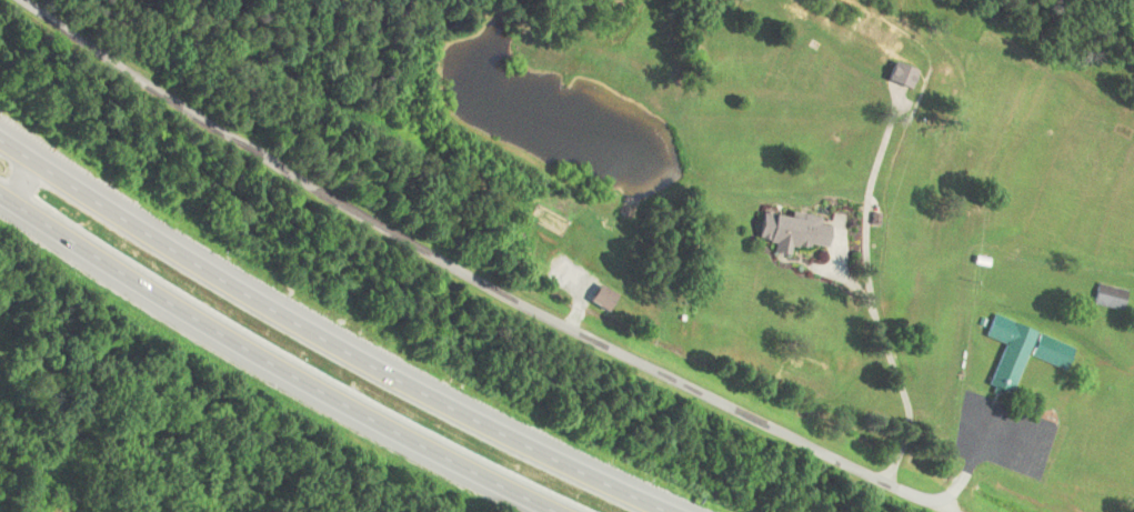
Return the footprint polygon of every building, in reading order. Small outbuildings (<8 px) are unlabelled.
[(907,88),(915,69),(891,60),(884,78),(907,88)] [(788,244),(824,250),(828,225),(819,224),(819,219),(757,210),(752,240),(771,242),(770,250),(787,253),(788,244)] [(1119,310),(1124,290),(1096,282),(1091,302),(1119,310)] [(1033,330),(992,314),(983,336),(1001,343),(985,385),(1008,394),(1033,330)] [(1028,353),(1061,368),(1071,348),(1038,332),(1028,353)]
